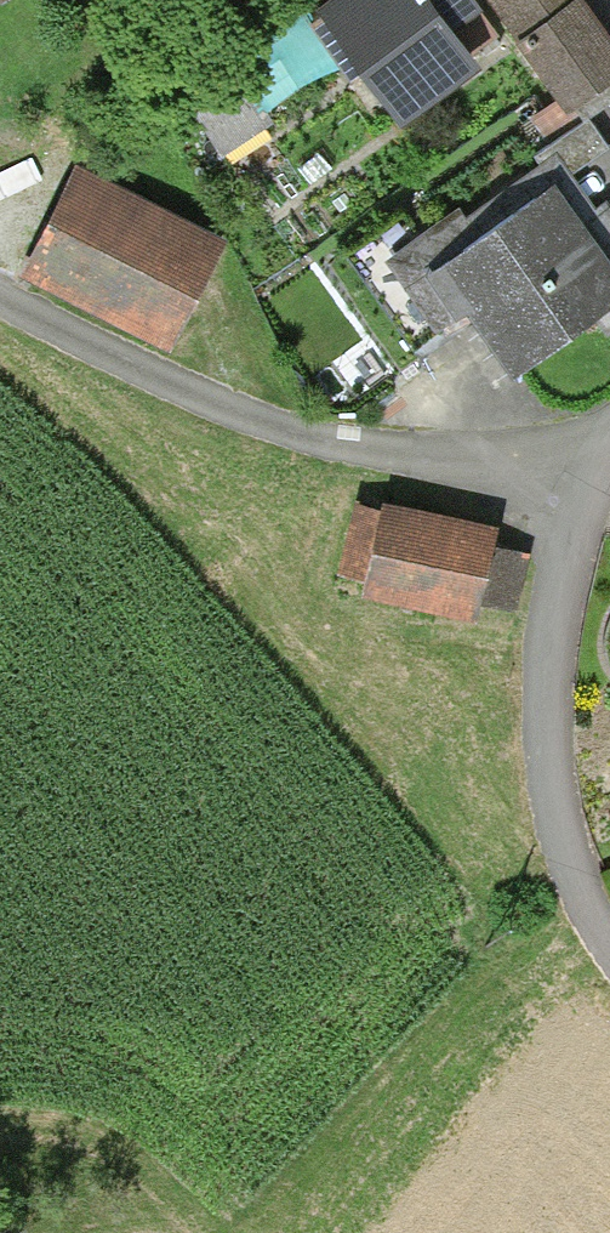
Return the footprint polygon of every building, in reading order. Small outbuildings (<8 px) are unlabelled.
[(318,11),(398,125),(476,70),(468,58),(498,37),(472,0),(333,0),(318,11)] [(515,40),(570,0),(486,0),(515,40)] [(583,0),(570,0),(515,40),(568,112),(609,81),(609,37),(583,0)] [(246,83),(194,115),(221,158),(272,126),(246,83)] [(589,118),(384,266),(440,344),(464,327),(511,392),(594,332),(600,341),(609,334),(609,210),(607,205),(598,212),(571,175),(609,147),(609,146),(589,118)] [(73,172),(22,279),(170,350),(221,243),(145,207),(73,172)] [(366,564),(383,494),(353,488),(337,558),(366,564)] [(366,564),(363,579),(473,609),(476,596),(508,604),(524,544),(489,535),(494,517),(384,488),(383,494),(366,564)]
